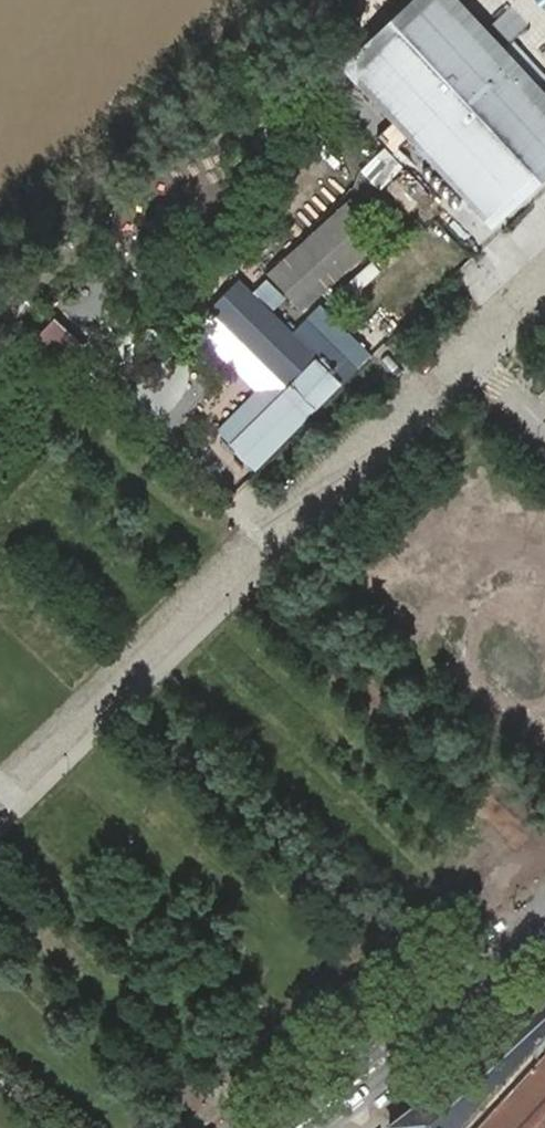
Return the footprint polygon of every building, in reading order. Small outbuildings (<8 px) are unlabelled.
[(459,0),(410,0),(342,63),(486,219),(544,165),(544,93),(459,0)] [(402,204),(419,221),(433,207),(416,190),(402,204)] [(350,203),(271,274),(300,306),(379,234),(350,203)] [(373,259),(345,286),(354,295),(383,268),(373,259)] [(255,390),(217,430),(256,470),(341,384),(238,277),(207,309),(286,386),(255,390)] [(293,332),(343,381),(371,354),(321,304),(293,332)] [(58,315),(38,338),(68,363),(88,341),(58,315)] [(382,1127),(383,1127),(462,1127),(544,1034),(544,1002),(382,1127)] [(482,1127),(544,1127),(544,1054),(482,1127)]
